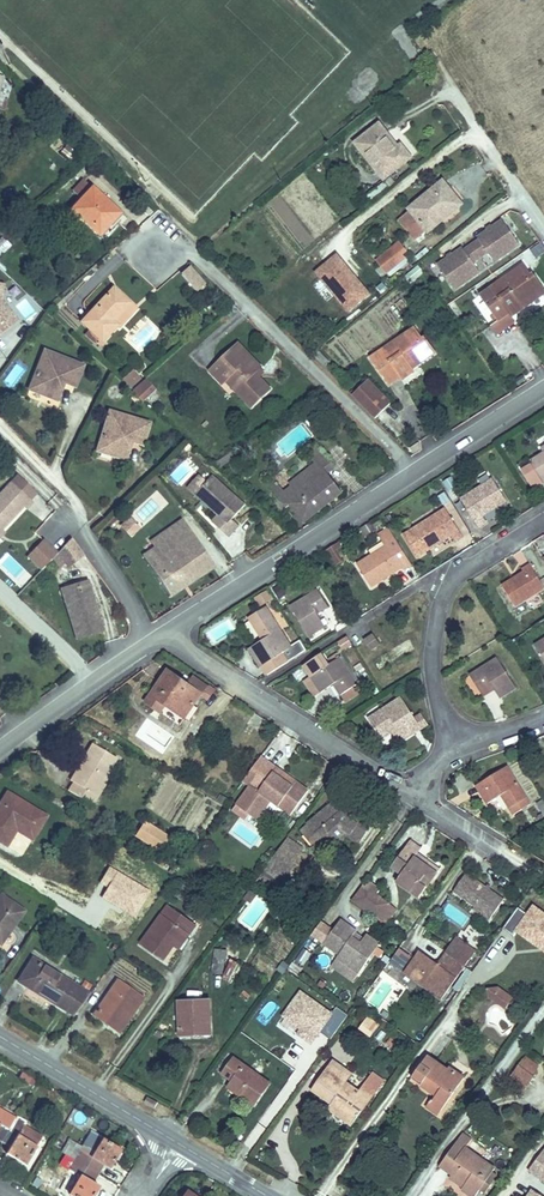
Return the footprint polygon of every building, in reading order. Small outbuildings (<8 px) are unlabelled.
[(398,148),(379,124),(355,142),(384,179),(412,158),(402,145),(398,148)] [(64,144),(58,154),(68,161),(75,152),(64,144)] [(81,199),(92,188),(84,180),(73,192),(81,199)] [(451,191),(443,181),(409,209),(411,211),(400,220),(415,239),(426,230),(428,232),(458,208),(447,194),(451,191)] [(118,212),(92,188),(71,210),(99,235),(107,227),(106,225),(118,212)] [(462,204),(451,191),(447,194),(458,208),(462,204)] [(120,213),(118,212),(106,225),(107,227),(120,213)] [(503,220),(478,238),(479,240),(472,245),(480,257),(488,252),(494,262),(519,245),(503,220)] [(399,242),(377,260),(387,273),(406,258),(403,255),(406,252),(399,242)] [(465,250),(463,248),(438,265),(454,289),(480,272),(473,262),(480,257),(472,245),(465,250)] [(312,272),(347,313),(370,293),(335,253),(312,272)] [(410,284),(424,272),(418,265),(404,276),(410,284)] [(498,322),(509,314),(511,317),(543,294),(543,289),(534,274),(532,275),(524,265),(480,296),(498,322)] [(204,284),(189,267),(181,275),(196,291),(204,284)] [(0,283),(0,335),(18,322),(2,300),(4,284),(0,283)] [(102,341),(117,325),(113,321),(130,303),(113,288),(82,322),(91,330),(101,339),(102,341)] [(136,309),(130,303),(113,321),(117,325),(120,328),(136,309)] [(498,322),(491,326),(497,334),(514,322),(511,317),(509,314),(498,322)] [(426,356),(417,343),(422,339),(415,328),(371,358),(389,384),(400,377),(402,380),(414,371),(412,368),(411,366),(426,356)] [(97,343),(101,339),(91,330),(87,334),(96,344),(97,343)] [(435,353),(425,337),(422,339),(417,343),(426,356),(411,366),(412,368),(435,353)] [(244,362),(250,356),(239,344),(233,350),(244,362)] [(260,367),(250,356),(244,362),(233,350),(211,371),(222,384),(226,380),(229,377),(239,387),(236,390),(251,407),(270,389),(258,377),(254,373),(258,369),(260,367)] [(75,387),(83,366),(44,351),(29,390),(57,400),(61,389),(60,385),(61,382),(75,387)] [(318,352),(314,356),(324,367),(328,362),(318,352)] [(258,369),(254,373),(258,377),(262,373),(258,369)] [(129,389),(141,379),(133,370),(121,380),(129,389)] [(239,387),(229,377),(226,380),(236,390),(239,387)] [(135,394),(148,382),(145,380),(132,391),(135,394)] [(390,404),(367,380),(352,395),(375,418),(390,404)] [(155,390),(148,382),(135,394),(142,401),(155,390)] [(333,403),(323,393),(316,400),(326,410),(333,403)] [(143,445),(149,424),(110,412),(98,451),(126,460),(130,448),(128,444),(129,441),(131,442),(143,445)] [(335,466),(318,444),(307,452),(316,464),(292,483),(295,488),(287,495),(281,488),(275,493),(286,508),(291,505),(304,522),(342,492),(327,472),(335,466)] [(528,477),(538,471),(543,467),(543,464),(534,448),(491,474),(506,498),(531,482),(528,477)] [(220,468),(235,458),(231,453),(217,463),(220,468)] [(528,477),(531,482),(541,476),(538,471),(528,477)] [(18,475),(11,482),(30,500),(36,493),(18,475)] [(239,525),(232,519),(245,505),(212,476),(206,483),(196,494),(219,515),(212,522),(229,537),(239,525)] [(196,494),(206,483),(199,477),(189,488),(196,494)] [(267,483),(275,493),(281,488),(274,478),(267,483)] [(11,482),(0,494),(0,529),(2,530),(24,507),(30,500),(11,482)] [(295,488),(292,483),(283,490),(287,495),(295,488)] [(465,488),(433,507),(451,536),(459,531),(454,523),(478,509),(465,488)] [(33,502),(30,500),(24,507),(26,509),(33,502)] [(417,516),(385,536),(399,558),(423,543),(427,550),(435,545),(417,516)] [(132,527),(136,523),(131,517),(127,521),(132,527)] [(126,532),(132,527),(127,521),(121,527),(126,532)] [(182,521),(163,534),(172,548),(162,555),(156,547),(143,556),(170,596),(204,573),(183,542),(192,535),(182,521)] [(172,548),(163,534),(152,541),(156,547),(162,555),(172,548)] [(183,542),(204,573),(213,566),(192,535),(183,542)] [(377,577),(385,572),(362,536),(355,540),(362,552),(331,571),(345,594),(376,575),(377,577)] [(85,556),(72,538),(59,552),(67,563),(69,567),(85,556)] [(57,553),(43,540),(28,556),(42,569),(57,553)] [(543,604),(543,552),(542,553),(540,550),(531,555),(533,559),(521,567),(543,604)] [(57,553),(52,558),(59,568),(67,563),(59,552),(57,553)] [(491,613),(521,594),(507,570),(498,575),(500,578),(478,592),(491,613)] [(91,601),(94,600),(88,580),(61,588),(77,640),(104,632),(96,606),(93,607),(91,601)] [(253,597),(258,607),(271,600),(266,590),(253,597)] [(263,613),(282,643),(298,633),(291,621),(302,614),(291,596),(263,613)] [(236,672),(242,682),(263,668),(257,659),(265,653),(245,623),(230,633),(238,645),(223,654),(235,673),(236,672)] [(512,652),(524,671),(539,662),(543,671),(543,632),(512,652)] [(373,634),(364,640),(371,651),(381,645),(373,634)] [(346,636),(335,642),(341,652),(352,645),(346,636)] [(296,660),(279,671),(285,681),(296,699),(308,692),(314,701),(322,697),(332,690),(316,664),(303,671),(296,660)] [(474,706),(491,695),(472,664),(445,681),(456,699),(466,693),(474,706)] [(189,685),(168,671),(146,703),(156,709),(161,702),(166,705),(183,717),(183,716),(191,704),(193,705),(200,695),(201,693),(189,685)] [(194,677),(189,685),(201,693),(200,695),(205,699),(212,690),(194,677)] [(288,704),(296,699),(285,681),(278,686),(288,704)] [(336,697),(332,690),(322,697),(326,704),(336,697)] [(166,705),(161,702),(156,709),(161,712),(166,705)] [(189,720),(197,708),(193,705),(191,704),(183,716),(189,720)] [(376,749),(394,738),(373,705),(340,726),(353,747),(369,737),(376,749)] [(116,758),(93,744),(71,781),(73,783),(68,791),(81,799),(86,790),(94,795),(101,783),(116,758)] [(277,768),(261,757),(244,780),(251,786),(237,805),(257,820),(271,800),(291,815),(308,791),(296,782),(292,787),(273,773),(277,768)] [(296,782),(277,768),(273,773),(292,787),(296,782)] [(493,823),(510,813),(487,776),(456,795),(467,814),(481,805),(493,823)] [(105,786),(101,783),(94,795),(86,790),(81,799),(93,806),(105,786)] [(7,793),(0,804),(0,842),(7,846),(16,830),(32,840),(46,816),(7,793)] [(372,823),(353,809),(344,816),(338,812),(332,804),(309,823),(325,842),(332,836),(336,840),(347,831),(360,840),(372,823)] [(169,833),(147,819),(137,836),(158,850),(169,833)] [(325,842),(309,823),(301,829),(317,848),(325,842)] [(358,843),(360,840),(347,831),(336,840),(332,836),(325,842),(330,849),(347,835),(358,843)] [(287,838),(277,853),(291,863),(302,848),(287,838)] [(411,840),(407,845),(418,853),(422,848),(411,840)] [(418,853),(407,845),(391,867),(402,875),(397,882),(419,898),(433,879),(426,874),(430,868),(415,857),(418,853)] [(291,863),(277,853),(265,868),(283,881),(294,865),(291,863)] [(440,869),(418,853),(415,857),(430,868),(426,874),(433,879),(440,869)] [(156,855),(153,861),(162,866),(165,861),(156,855)] [(283,881),(265,868),(262,872),(280,885),(283,881)] [(280,885),(262,872),(259,877),(276,890),(280,885)] [(504,899),(467,873),(453,892),(475,907),(491,918),(504,899)] [(188,879),(177,894),(186,900),(196,884),(188,879)] [(369,881),(366,886),(377,894),(380,889),(369,881)] [(377,894),(366,886),(355,901),(379,918),(390,904),(377,894)] [(250,889),(243,898),(250,903),(257,894),(250,889)] [(0,898),(0,911),(4,913),(11,903),(1,896),(0,898)] [(2,941),(23,912),(11,903),(4,913),(0,911),(0,940),(2,941)] [(397,909),(390,904),(379,918),(386,924),(397,909)] [(196,925),(168,905),(140,945),(163,961),(174,946),(185,931),(189,934),(196,925)] [(518,907),(503,928),(513,936),(517,931),(540,947),(543,942),(543,914),(533,906),(528,914),(518,907)] [(491,918),(475,907),(473,910),(489,921),(491,918)] [(337,958),(359,974),(380,944),(367,935),(364,939),(361,943),(353,937),(355,933),(357,931),(341,920),(324,944),(339,955),(337,958)] [(185,931),(174,946),(179,949),(189,934),(185,931)] [(364,939),(355,933),(353,937),(361,943),(364,939)] [(456,937),(446,952),(465,966),(476,951),(456,937)] [(295,960),(303,965),(311,954),(303,948),(295,960)] [(402,970),(412,958),(400,949),(390,962),(402,970)] [(215,950),(212,973),(222,974),(224,959),(226,959),(227,952),(227,951),(222,951),(215,950)] [(442,999),(465,966),(446,952),(437,964),(419,951),(404,972),(442,999)] [(359,974),(337,958),(331,966),(353,982),(359,974)] [(74,1016),(89,994),(33,959),(19,982),(74,1016)] [(229,982),(238,964),(231,960),(222,978),(229,982)] [(143,998),(117,981),(94,1015),(119,1033),(143,998)] [(498,988),(488,989),(489,998),(493,998),(496,997),(499,996),(498,988)] [(513,998),(498,988),(499,996),(496,997),(493,998),(507,1007),(513,998)] [(312,1044),(321,1032),(332,1040),(350,1016),(338,1007),(333,1014),(302,992),(284,1016),(302,1029),(299,1034),(312,1044)] [(192,1031),(210,1031),(209,1001),(179,1002),(181,1035),(192,1035),(192,1031)] [(368,1018),(366,1021),(376,1028),(378,1025),(368,1018)] [(366,1021),(361,1028),(371,1035),(376,1028),(366,1021)] [(427,1056),(412,1078),(436,1095),(431,1103),(441,1111),(465,1078),(449,1067),(447,1070),(427,1056)] [(534,1063),(526,1058),(523,1062),(531,1067),(534,1063)] [(269,1084),(234,1059),(223,1074),(233,1081),(229,1087),(254,1105),(269,1084)] [(350,1074),(333,1061),(313,1090),(332,1104),(333,1102),(338,1105),(335,1110),(354,1123),(383,1081),(372,1073),(359,1092),(344,1082),(350,1074)] [(538,1067),(534,1063),(531,1067),(523,1062),(523,1061),(522,1062),(536,1072),(537,1072),(535,1071),(538,1067)] [(536,1072),(522,1062),(509,1080),(523,1090),(536,1072)] [(32,1087),(36,1081),(22,1072),(18,1078),(32,1087)] [(149,1097),(144,1105),(154,1111),(159,1103),(149,1097)] [(338,1105),(333,1102),(332,1104),(328,1109),(352,1125),(354,1123),(335,1110),(338,1105)] [(441,1111),(431,1103),(428,1107),(439,1115),(441,1111)] [(17,1116),(2,1106),(0,1109),(0,1141),(2,1141),(17,1116)] [(27,1121),(17,1116),(2,1141),(11,1147),(10,1148),(16,1152),(12,1157),(25,1165),(37,1146),(18,1135),(27,1121)] [(18,1135),(37,1146),(42,1138),(24,1127),(18,1135)] [(82,1147),(74,1159),(97,1173),(103,1164),(110,1168),(121,1150),(91,1132),(82,1147)] [(447,1156),(455,1161),(448,1171),(454,1176),(466,1184),(463,1188),(462,1189),(472,1195),(476,1195),(481,1189),(485,1193),(497,1176),(492,1173),(495,1169),(465,1148),(471,1140),(462,1134),(447,1156)] [(69,1139),(61,1152),(74,1159),(82,1147),(69,1139)] [(6,1154),(12,1157),(16,1152),(10,1148),(6,1154)] [(529,1170),(542,1180),(543,1178),(543,1157),(541,1155),(529,1170)] [(455,1161),(447,1156),(440,1166),(448,1171),(455,1161)] [(74,1159),(68,1169),(79,1176),(68,1194),(72,1195),(93,1195),(95,1193),(89,1189),(93,1183),(91,1183),(97,1173),(74,1159)] [(466,1184),(454,1176),(451,1180),(463,1188),(466,1184)] [(98,1187),(93,1183),(89,1189),(95,1193),(98,1187)]
